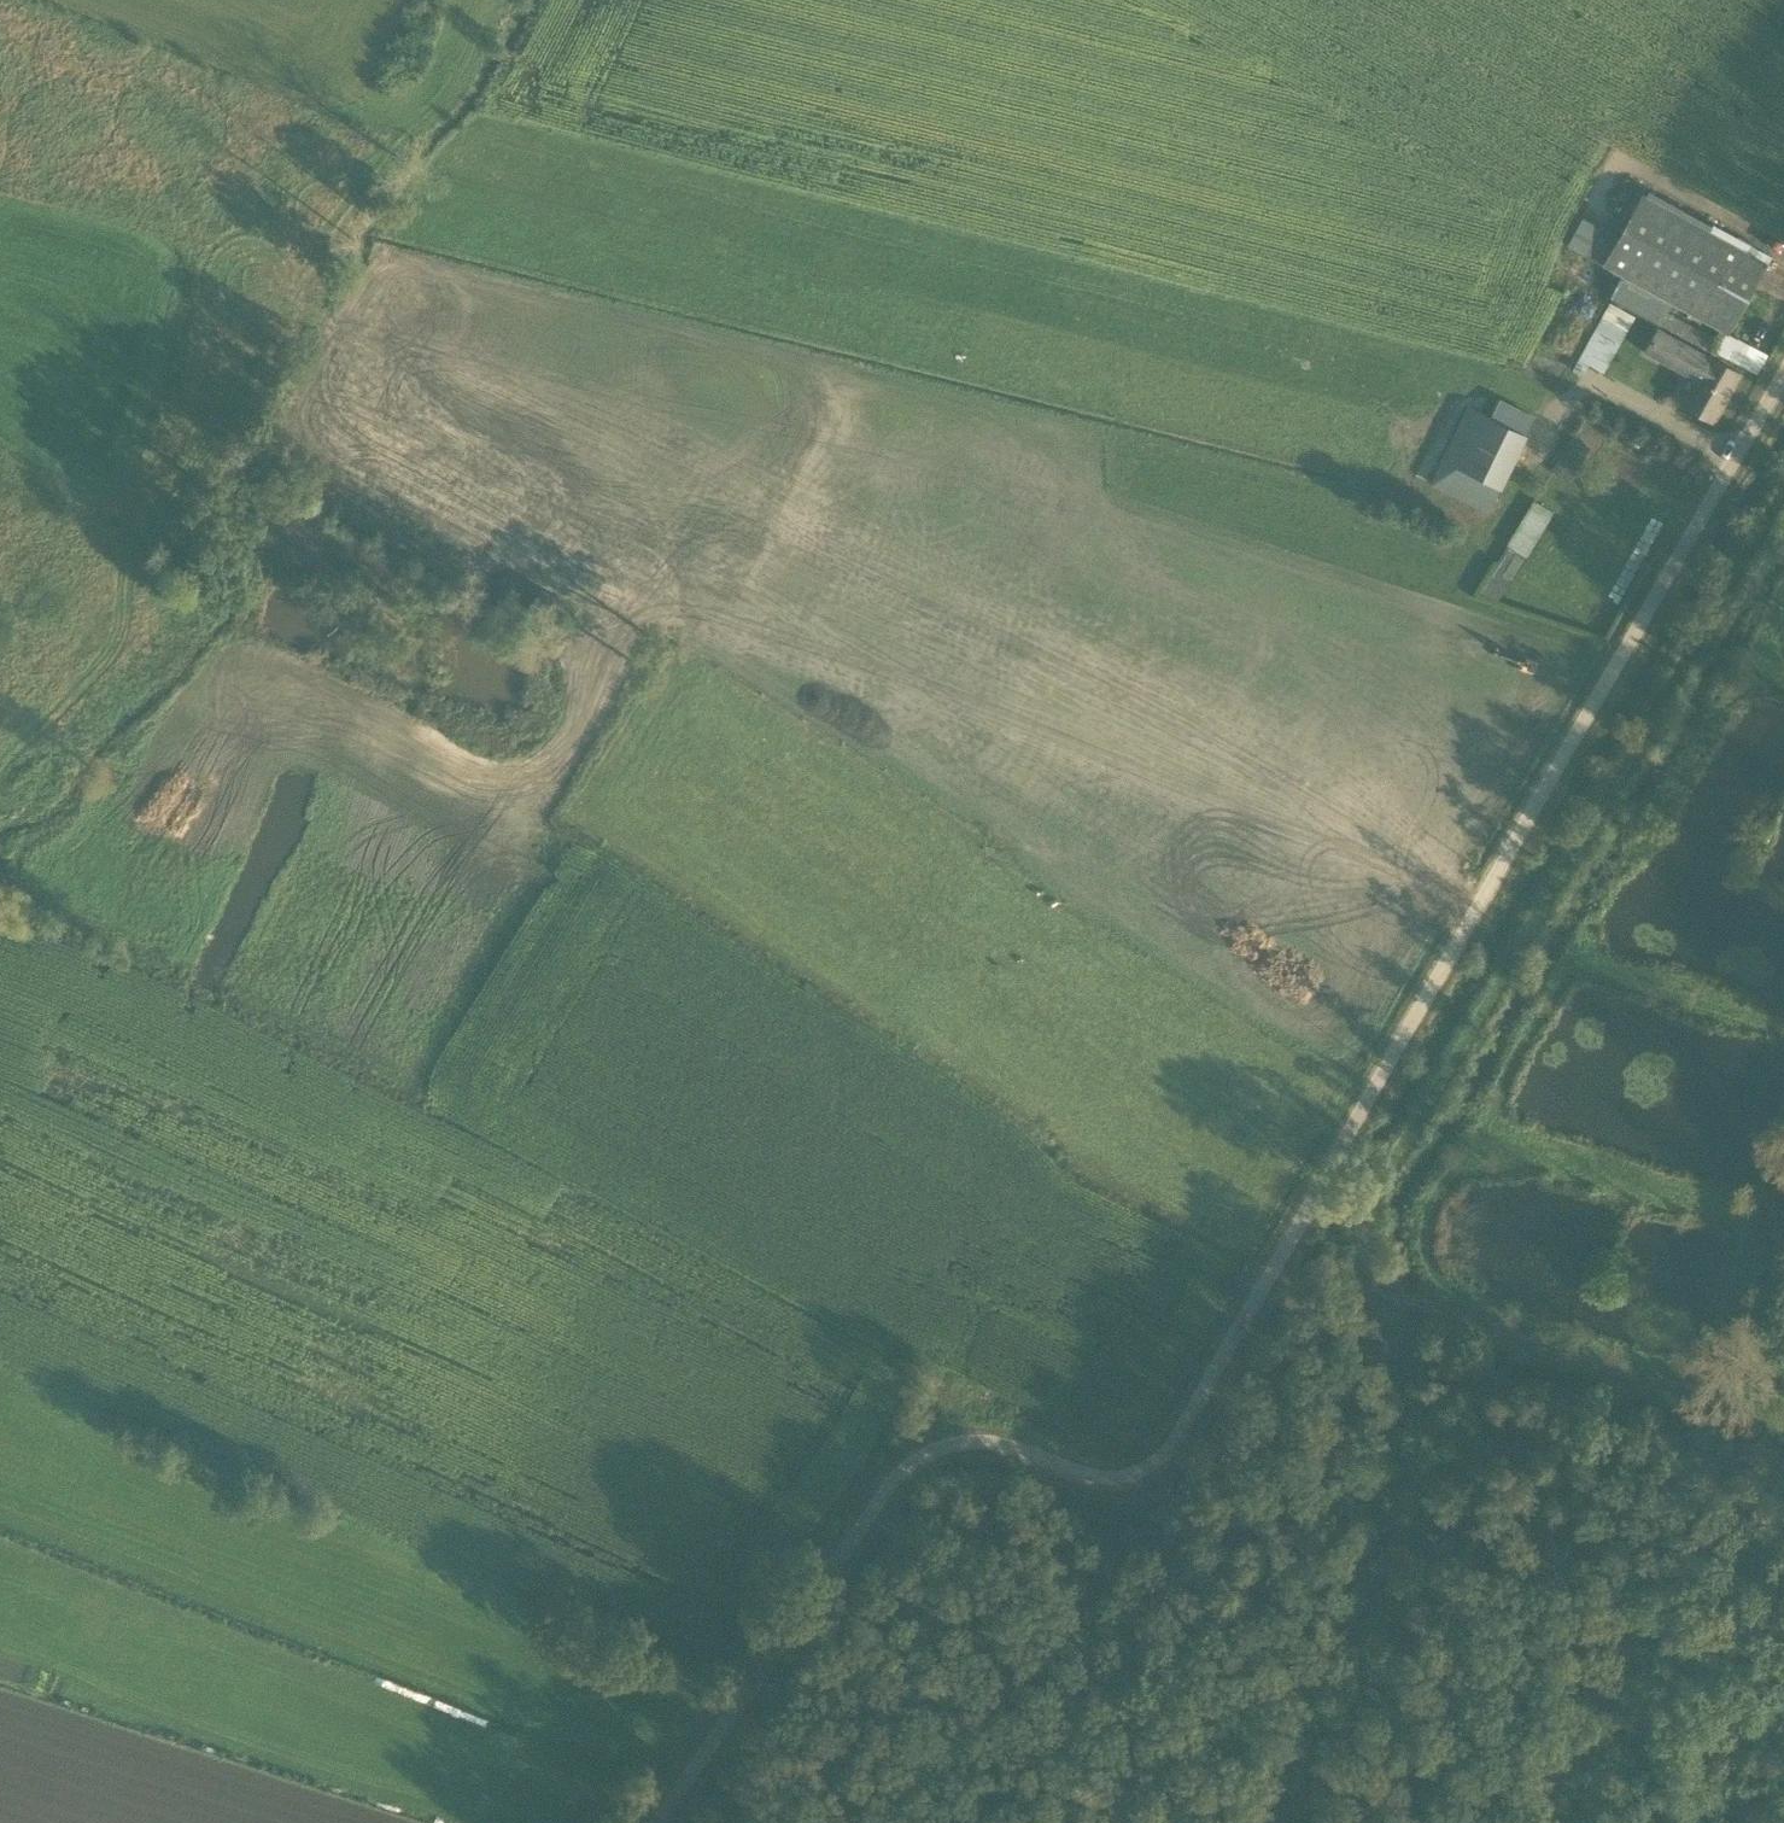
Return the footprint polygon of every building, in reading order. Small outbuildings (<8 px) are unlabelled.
[(1626,183),(1613,207),(1623,212),(1635,188),(1626,183)] [(1641,195),(1602,262),(1722,330),(1760,262),(1641,195)] [(1602,373),(1633,316),(1608,302),(1577,359),(1602,373)] [(1718,338),(1663,307),(1657,318),(1711,349),(1718,338)] [(1738,376),(1654,329),(1641,351),(1689,378),(1675,402),(1712,423),(1738,376)] [(1487,415),(1468,406),(1430,486),(1488,513),(1533,416),(1495,398),(1487,415)] [(1580,472),(1587,442),(1566,436),(1559,467),(1580,472)] [(1532,497),(1506,544),(1528,556),(1554,509),(1532,497)]
